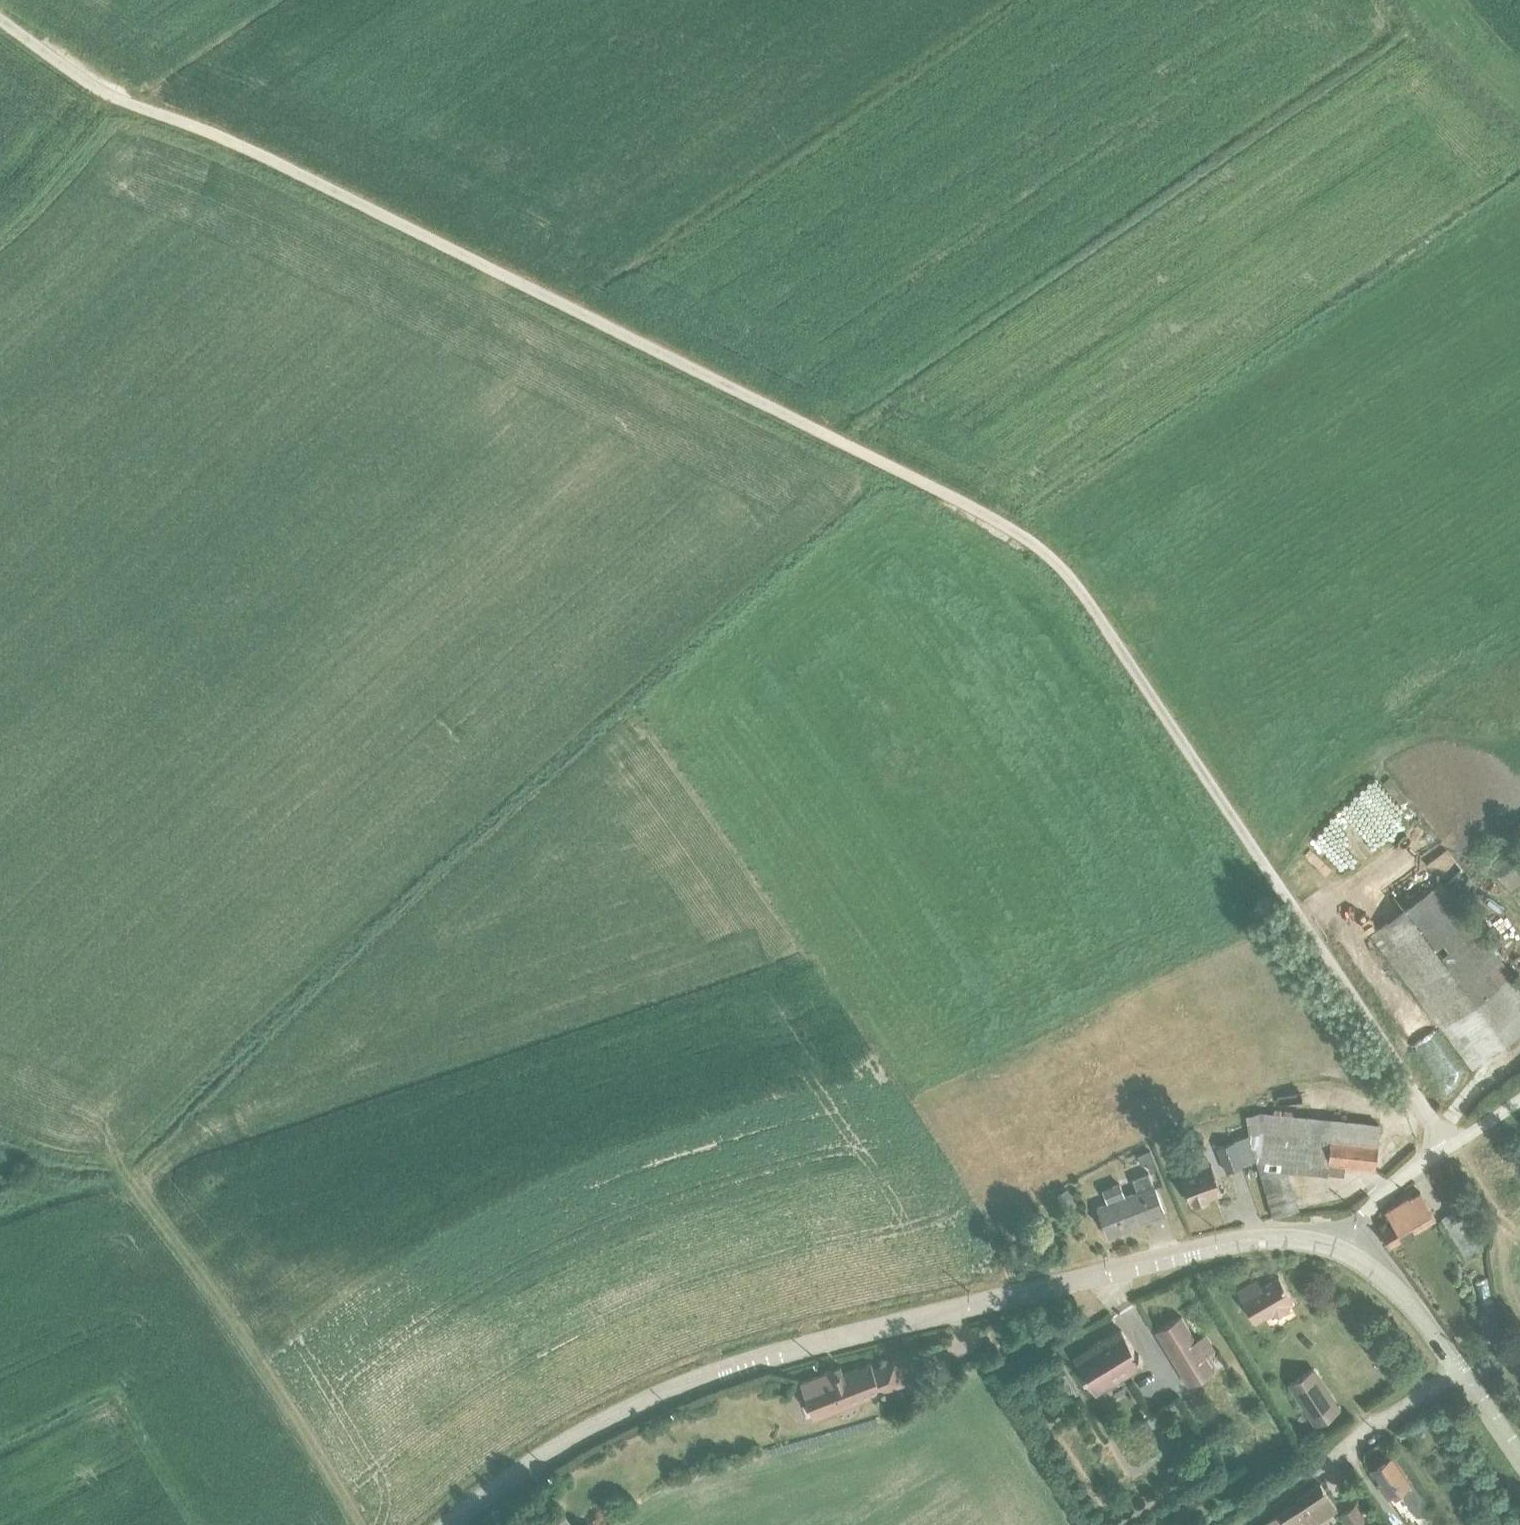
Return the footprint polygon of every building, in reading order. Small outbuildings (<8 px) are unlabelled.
[(1419,838),(1425,849),(1444,838),(1439,828),(1419,838)] [(1432,860),(1450,878),(1464,863),(1447,846),(1432,860)] [(1371,935),(1473,1070),(1519,1033),(1519,984),(1441,881),(1371,935)] [(1441,1034),(1423,1049),(1455,1088),(1473,1073),(1441,1034)] [(1251,1132),(1258,1159),(1274,1216),(1299,1209),(1286,1169),(1344,1174),(1345,1164),(1376,1167),(1380,1124),(1291,1114),(1292,1109),(1274,1107),(1273,1112),(1260,1111),(1246,1113),(1251,1132)] [(1258,1159),(1251,1132),(1217,1145),(1226,1169),(1258,1159)] [(1151,1148),(1138,1153),(1141,1162),(1147,1160),(1151,1170),(1159,1167),(1151,1148)] [(1195,1167),(1181,1172),(1192,1201),(1222,1190),(1208,1151),(1191,1157),(1195,1167)] [(1108,1200),(1098,1204),(1110,1234),(1166,1212),(1149,1170),(1133,1176),(1138,1188),(1126,1193),(1121,1180),(1103,1187),(1108,1200)] [(1394,1224),(1381,1232),(1390,1247),(1437,1219),(1421,1191),(1412,1196),(1411,1195),(1386,1210),(1394,1224)] [(1258,1281),(1238,1292),(1255,1324),(1272,1315),(1280,1316),(1289,1311),(1291,1303),(1294,1302),(1289,1294),(1279,1277),(1261,1287),(1258,1281)] [(1182,1315),(1155,1331),(1189,1384),(1215,1368),(1207,1354),(1216,1348),(1207,1332),(1197,1338),(1182,1315)] [(1092,1348),(1075,1358),(1097,1394),(1144,1365),(1122,1329),(1109,1337),(1108,1336),(1091,1346),(1092,1348)] [(1480,1357),(1486,1370),(1499,1364),(1492,1351),(1480,1357)] [(831,1368),(801,1380),(815,1416),(905,1382),(896,1359),(874,1367),(872,1361),(844,1371),(842,1364),(831,1368)] [(1314,1368),(1288,1384),(1316,1426),(1340,1410),(1314,1368)] [(1393,1454),(1373,1468),(1380,1480),(1377,1482),(1389,1499),(1392,1496),(1396,1501),(1403,1495),(1417,1515),(1429,1507),(1393,1454)] [(1266,1523),(1267,1524),(1296,1524),(1304,1520),(1307,1524),(1312,1524),(1337,1508),(1321,1483),(1296,1500),(1297,1502),(1266,1523)] [(1341,1514),(1348,1524),(1364,1524),(1369,1522),(1357,1504),(1341,1514)] [(532,1524),(574,1524),(561,1506),(532,1524)]
